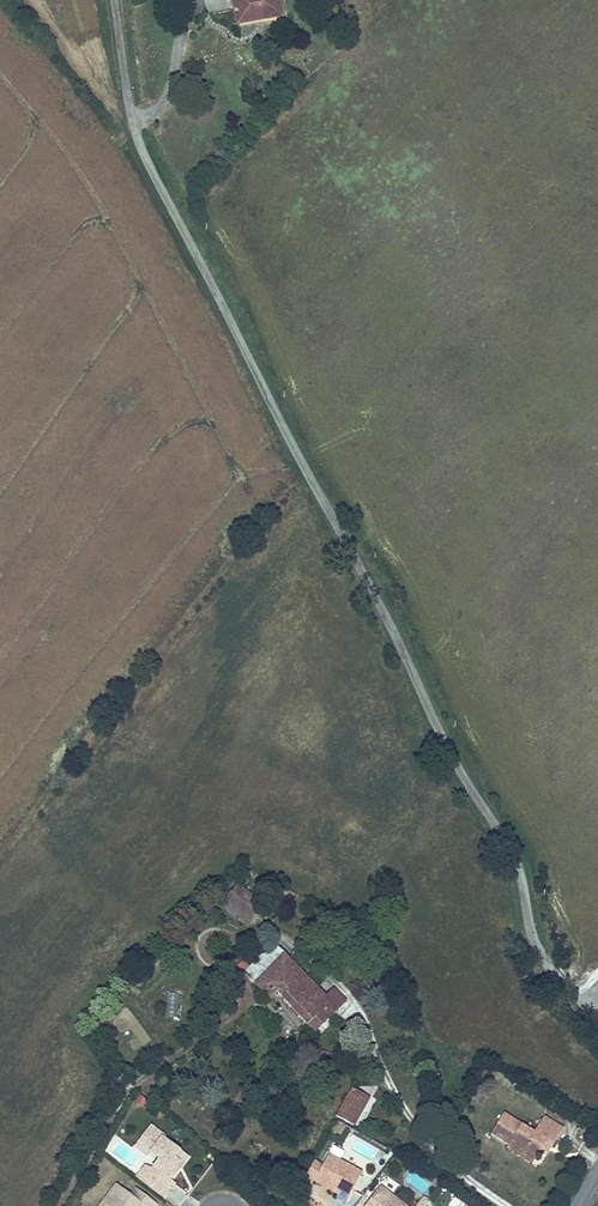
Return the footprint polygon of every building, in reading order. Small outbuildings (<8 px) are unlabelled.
[(233,22),(255,17),(256,22),(281,17),(277,0),(228,0),(233,22)] [(255,17),(233,22),(234,27),(256,22),(255,17)] [(221,903),(247,924),(262,905),(236,884),(221,903)] [(245,974),(255,985),(283,955),(273,945),(245,974)] [(316,1031),(345,1001),(320,976),(312,983),(283,955),(255,985),(269,1000),(277,993),(316,1031)] [(165,993),(165,1017),(176,1017),(176,993),(165,993)] [(361,1110),(354,1107),(361,1093),(353,1088),(338,1115),(353,1124),(361,1110)] [(354,1107),(361,1110),(368,1097),(361,1093),(354,1107)] [(541,1112),(532,1129),(502,1111),(489,1133),(507,1143),(509,1139),(534,1154),(540,1146),(545,1137),(551,1140),(561,1123),(541,1112)] [(174,1184),(169,1180),(187,1158),(163,1139),(165,1136),(151,1126),(135,1147),(147,1157),(151,1153),(161,1161),(150,1177),(144,1173),(138,1181),(162,1199),(174,1184)] [(540,1146),(545,1149),(551,1140),(545,1137),(540,1146)] [(530,1162),(534,1154),(509,1139),(507,1143),(504,1147),(530,1162)] [(344,1205),(345,1205),(362,1174),(328,1156),(319,1170),(313,1181),(327,1189),(325,1192),(336,1197),(334,1201),(344,1205)] [(310,1187),(313,1181),(319,1170),(311,1166),(301,1183),(310,1187)] [(411,1172),(405,1180),(423,1193),(429,1185),(411,1172)] [(156,1205),(135,1188),(128,1197),(114,1185),(97,1205),(155,1205),(156,1205)] [(380,1186),(363,1205),(404,1205),(380,1186)]
